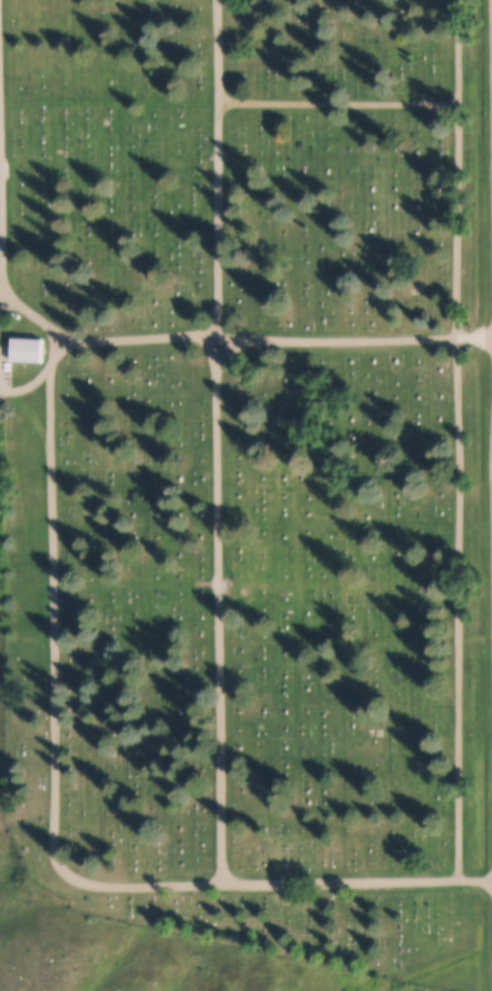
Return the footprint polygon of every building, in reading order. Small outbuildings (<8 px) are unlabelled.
[(12,336),(43,338),(42,362),(11,361),(12,336)]
